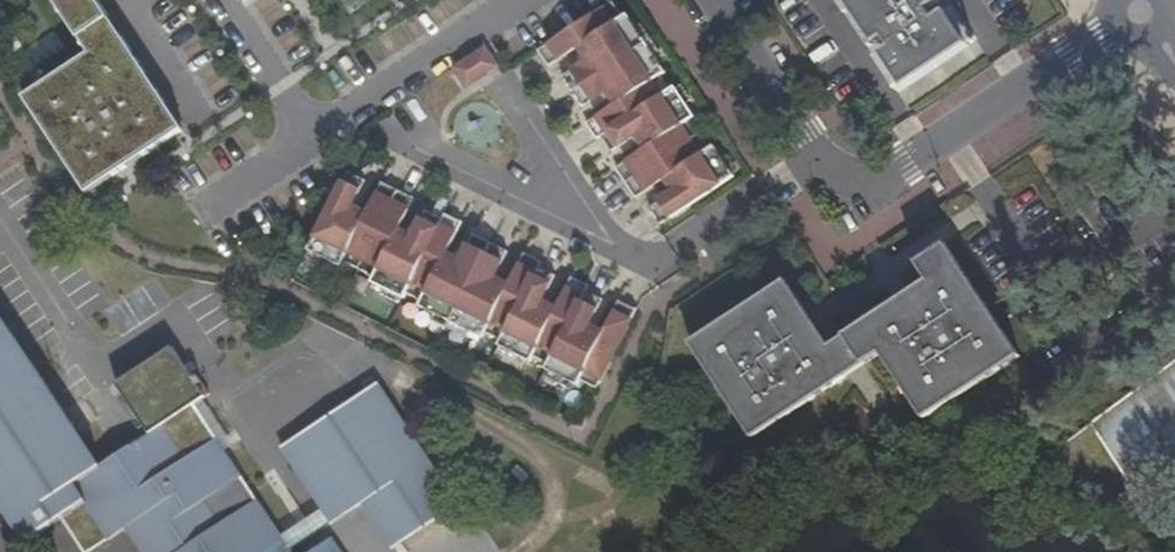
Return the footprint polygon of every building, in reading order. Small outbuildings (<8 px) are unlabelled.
[(179,134),(95,0),(96,0),(53,0),(90,56),(22,99),(84,194),(179,134)] [(875,46),(884,40),(891,51),(882,58),(894,76),(958,35),(946,15),(935,22),(928,12),(938,4),(935,0),(845,0),(875,46)] [(608,9),(534,58),(545,75),(574,55),(580,51),(588,64),(583,68),(559,84),(580,114),(604,98),(609,95),(617,107),(612,111),(583,130),(594,147),(599,143),(610,159),(634,142),(639,139),(647,152),(642,155),(613,175),(634,205),(663,186),(668,182),(677,195),(672,198),(648,214),(659,231),(733,182),(713,152),(708,155),(689,127),(693,123),(673,93),(668,97),(659,83),(663,79),(624,22),(619,25),(608,9)] [(588,64),(580,51),(574,55),(583,68),(588,64)] [(462,95),(494,74),(481,54),(449,75),(462,95)] [(617,107),(609,95),(604,98),(612,111),(617,107)] [(647,152),(639,139),(634,142),(642,155),(647,152)] [(596,393),(635,314),(617,305),(602,337),(599,342),(585,335),(588,330),(601,304),(584,296),(587,290),(570,282),(554,313),(551,319),(538,312),(541,307),(553,280),(536,272),(539,267),(522,258),(506,290),(503,295),(490,288),(492,283),(505,257),(471,240),(458,266),(455,271),(442,264),(444,259),(460,228),(443,219),(440,225),(423,217),(410,242),(408,248),(394,241),(396,236),(412,204),(379,188),(363,219),(361,225),(347,218),(349,213),(362,186),(345,178),(306,257),(339,273),(341,268),(372,283),(369,288),(401,304),(404,299),(420,307),(417,312),(482,344),(484,338),(499,346),(497,351),(530,367),(532,362),(546,369),(544,374),(577,390),(579,385),(596,393)] [(663,186),(672,198),(677,195),(668,182),(663,186)] [(349,213),(347,218),(361,225),(363,219),(349,213)] [(396,236),(394,241),(408,248),(410,242),(396,236)] [(883,352),(884,355),(928,419),(1020,357),(944,242),(916,261),(928,279),(831,345),(786,279),(692,344),(754,438),(883,352)] [(444,259),(442,264),(455,271),(458,266),(444,259)] [(492,283),(490,288),(503,295),(506,290),(492,283)] [(541,307),(538,312),(551,319),(554,313),(541,307)] [(27,542),(63,518),(86,551),(90,551),(127,527),(143,551),(291,551),(290,551),(279,534),(193,406),(209,395),(203,386),(200,388),(198,385),(202,383),(198,376),(194,379),(172,347),(117,385),(150,434),(102,468),(0,313),(0,501),(27,542)] [(588,330),(585,335),(599,342),(602,337),(588,330)] [(1098,441),(1141,505),(1174,483),(1174,361),(1087,424),(1098,441)] [(378,384),(286,445),(326,504),(337,521),(368,501),(400,549),(461,510),(378,384)] [(326,504),(279,534),(290,551),(337,521),(326,504)] [(332,540),(314,551),(340,551),(332,540)]
